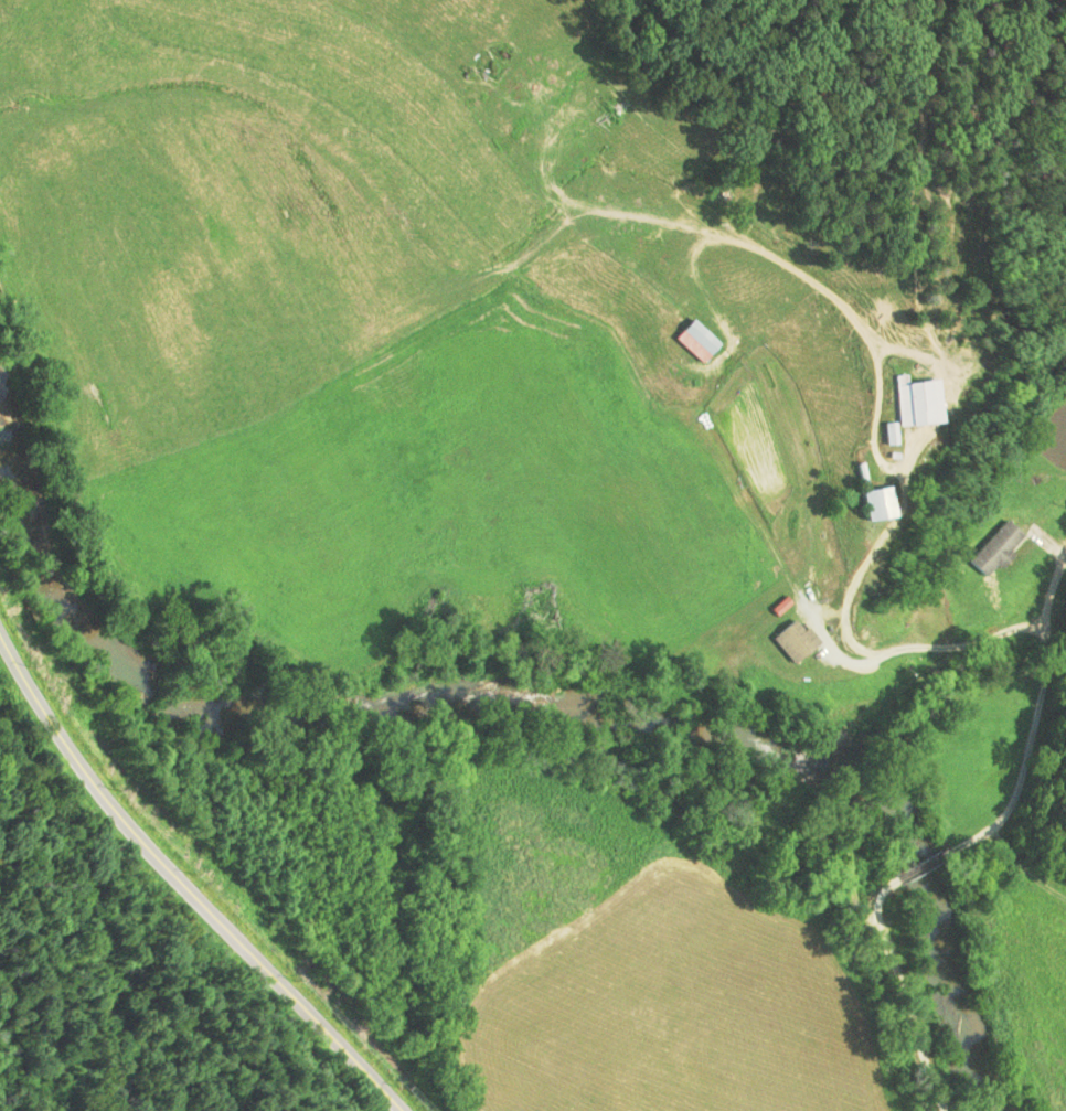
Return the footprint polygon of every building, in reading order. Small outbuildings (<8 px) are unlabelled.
[(717,344),(691,317),(672,337),(698,363),(717,344)] [(885,487),(858,489),(860,519),(888,517),(885,487)] [(818,642),(806,625),(801,628),(794,618),(770,636),(789,663),(818,642)]
